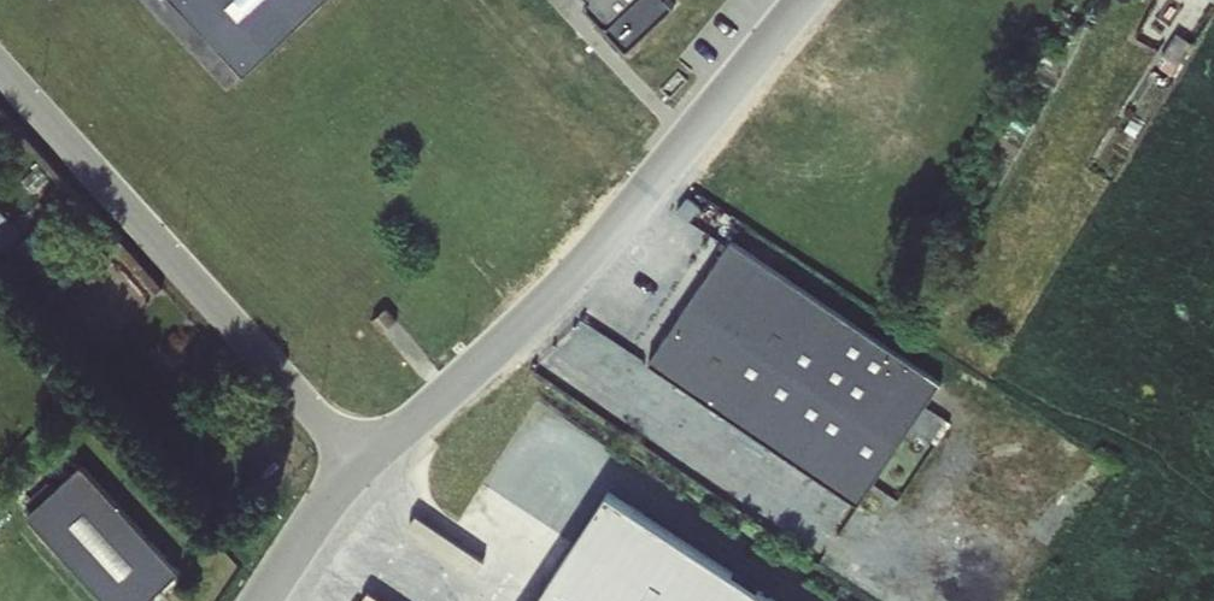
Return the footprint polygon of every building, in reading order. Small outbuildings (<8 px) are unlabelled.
[(243,74),(324,0),(174,0),(243,74)] [(623,40),(667,0),(586,0),(623,40)] [(1176,33),(1160,57),(1176,67),(1192,44),(1176,33)] [(939,382),(732,245),(651,368),(856,508),(895,438),(935,455),(948,431),(922,408),(939,382)] [(25,512),(107,600),(143,600),(181,566),(83,459),(25,512)] [(604,494),(536,600),(775,600),(604,494)]
